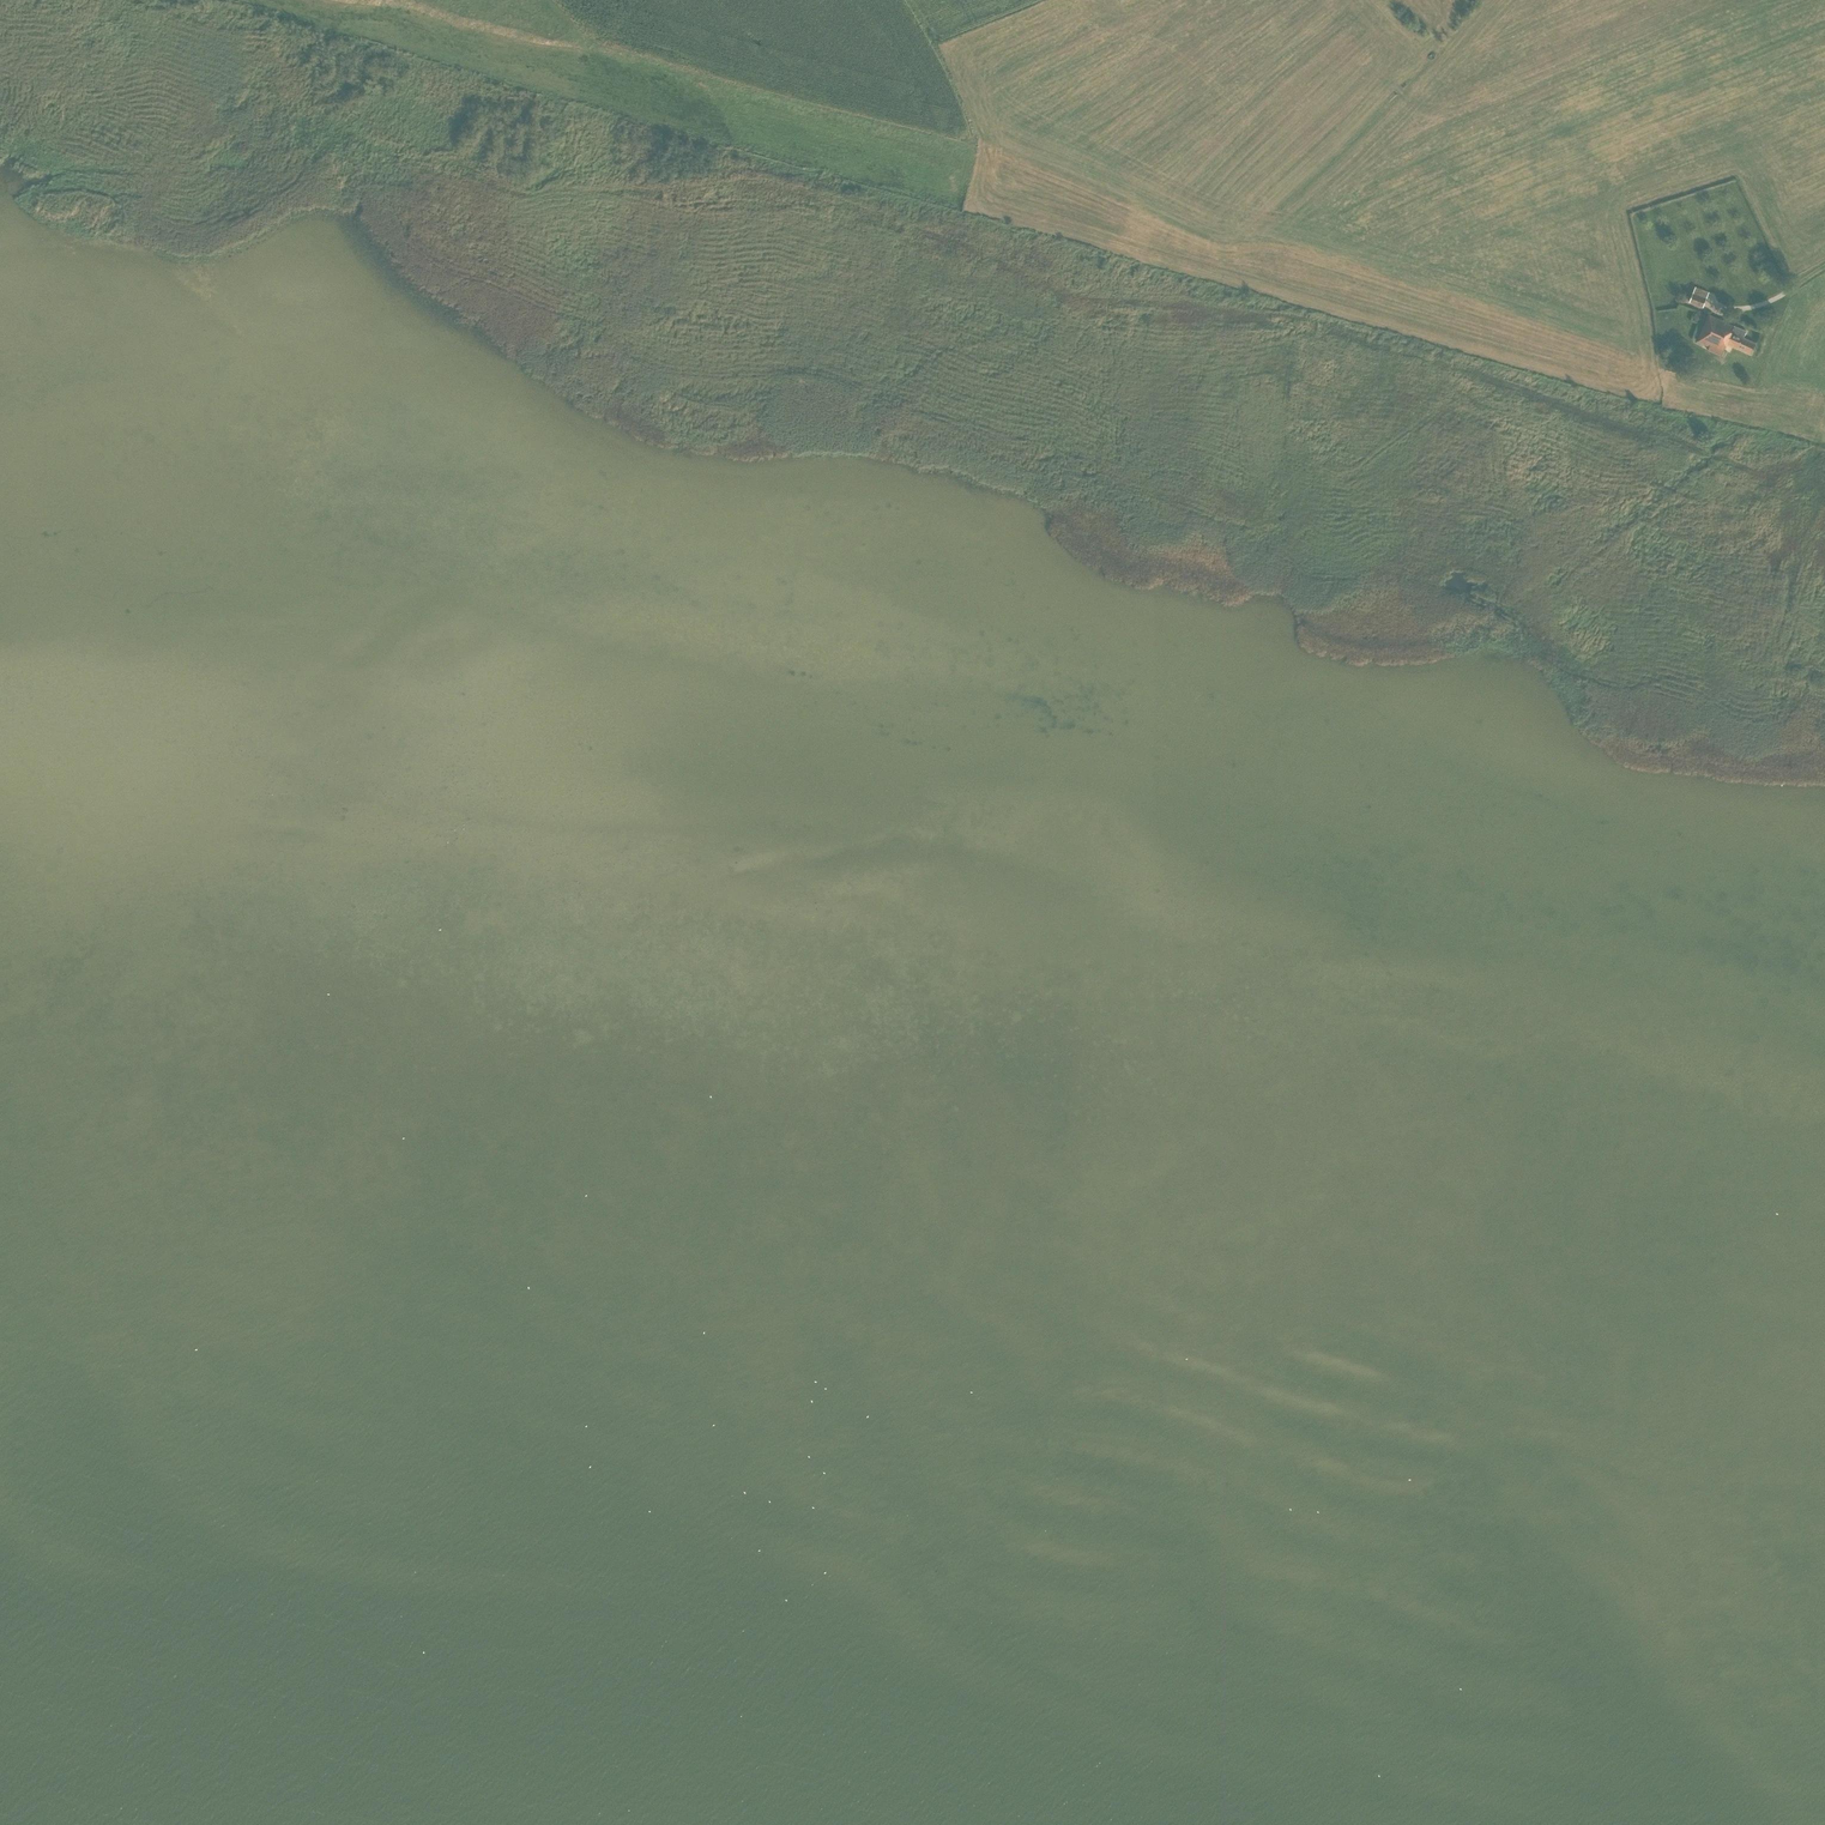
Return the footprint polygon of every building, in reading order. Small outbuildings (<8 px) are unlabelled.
[(1709,294),(1695,288),(1689,303),(1703,308),(1709,294)] [(1721,357),(1726,345),(1750,355),(1755,344),(1743,339),(1746,332),(1708,316),(1697,342),(1709,348),(1708,351),(1721,357)]
